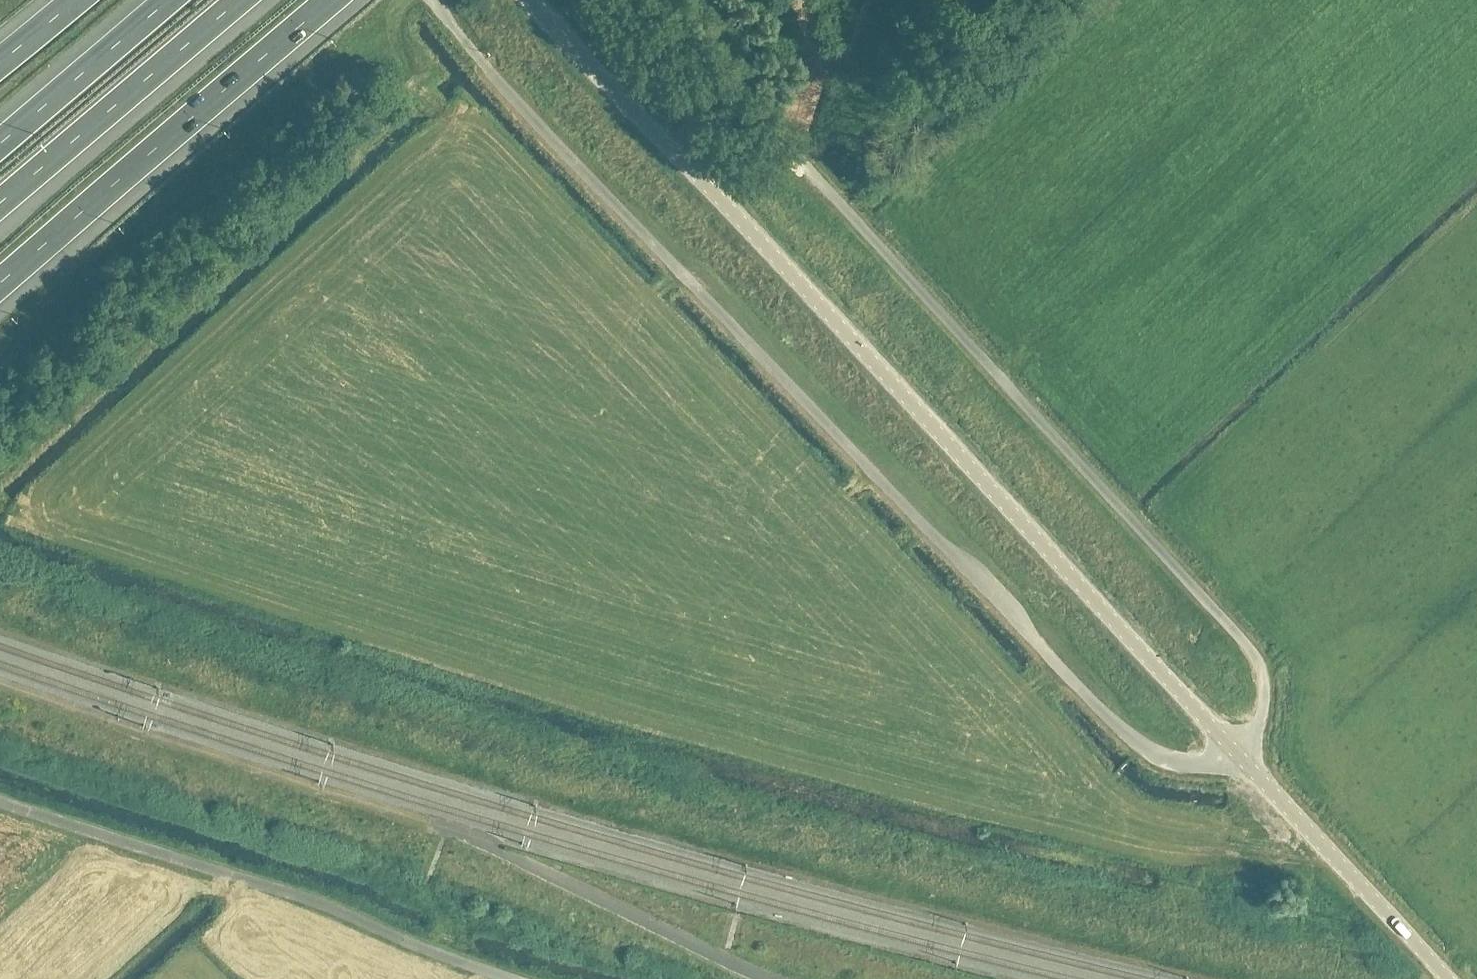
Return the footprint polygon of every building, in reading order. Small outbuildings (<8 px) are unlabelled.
[(387,70),(380,76),(386,82),(392,76),(387,70)]
